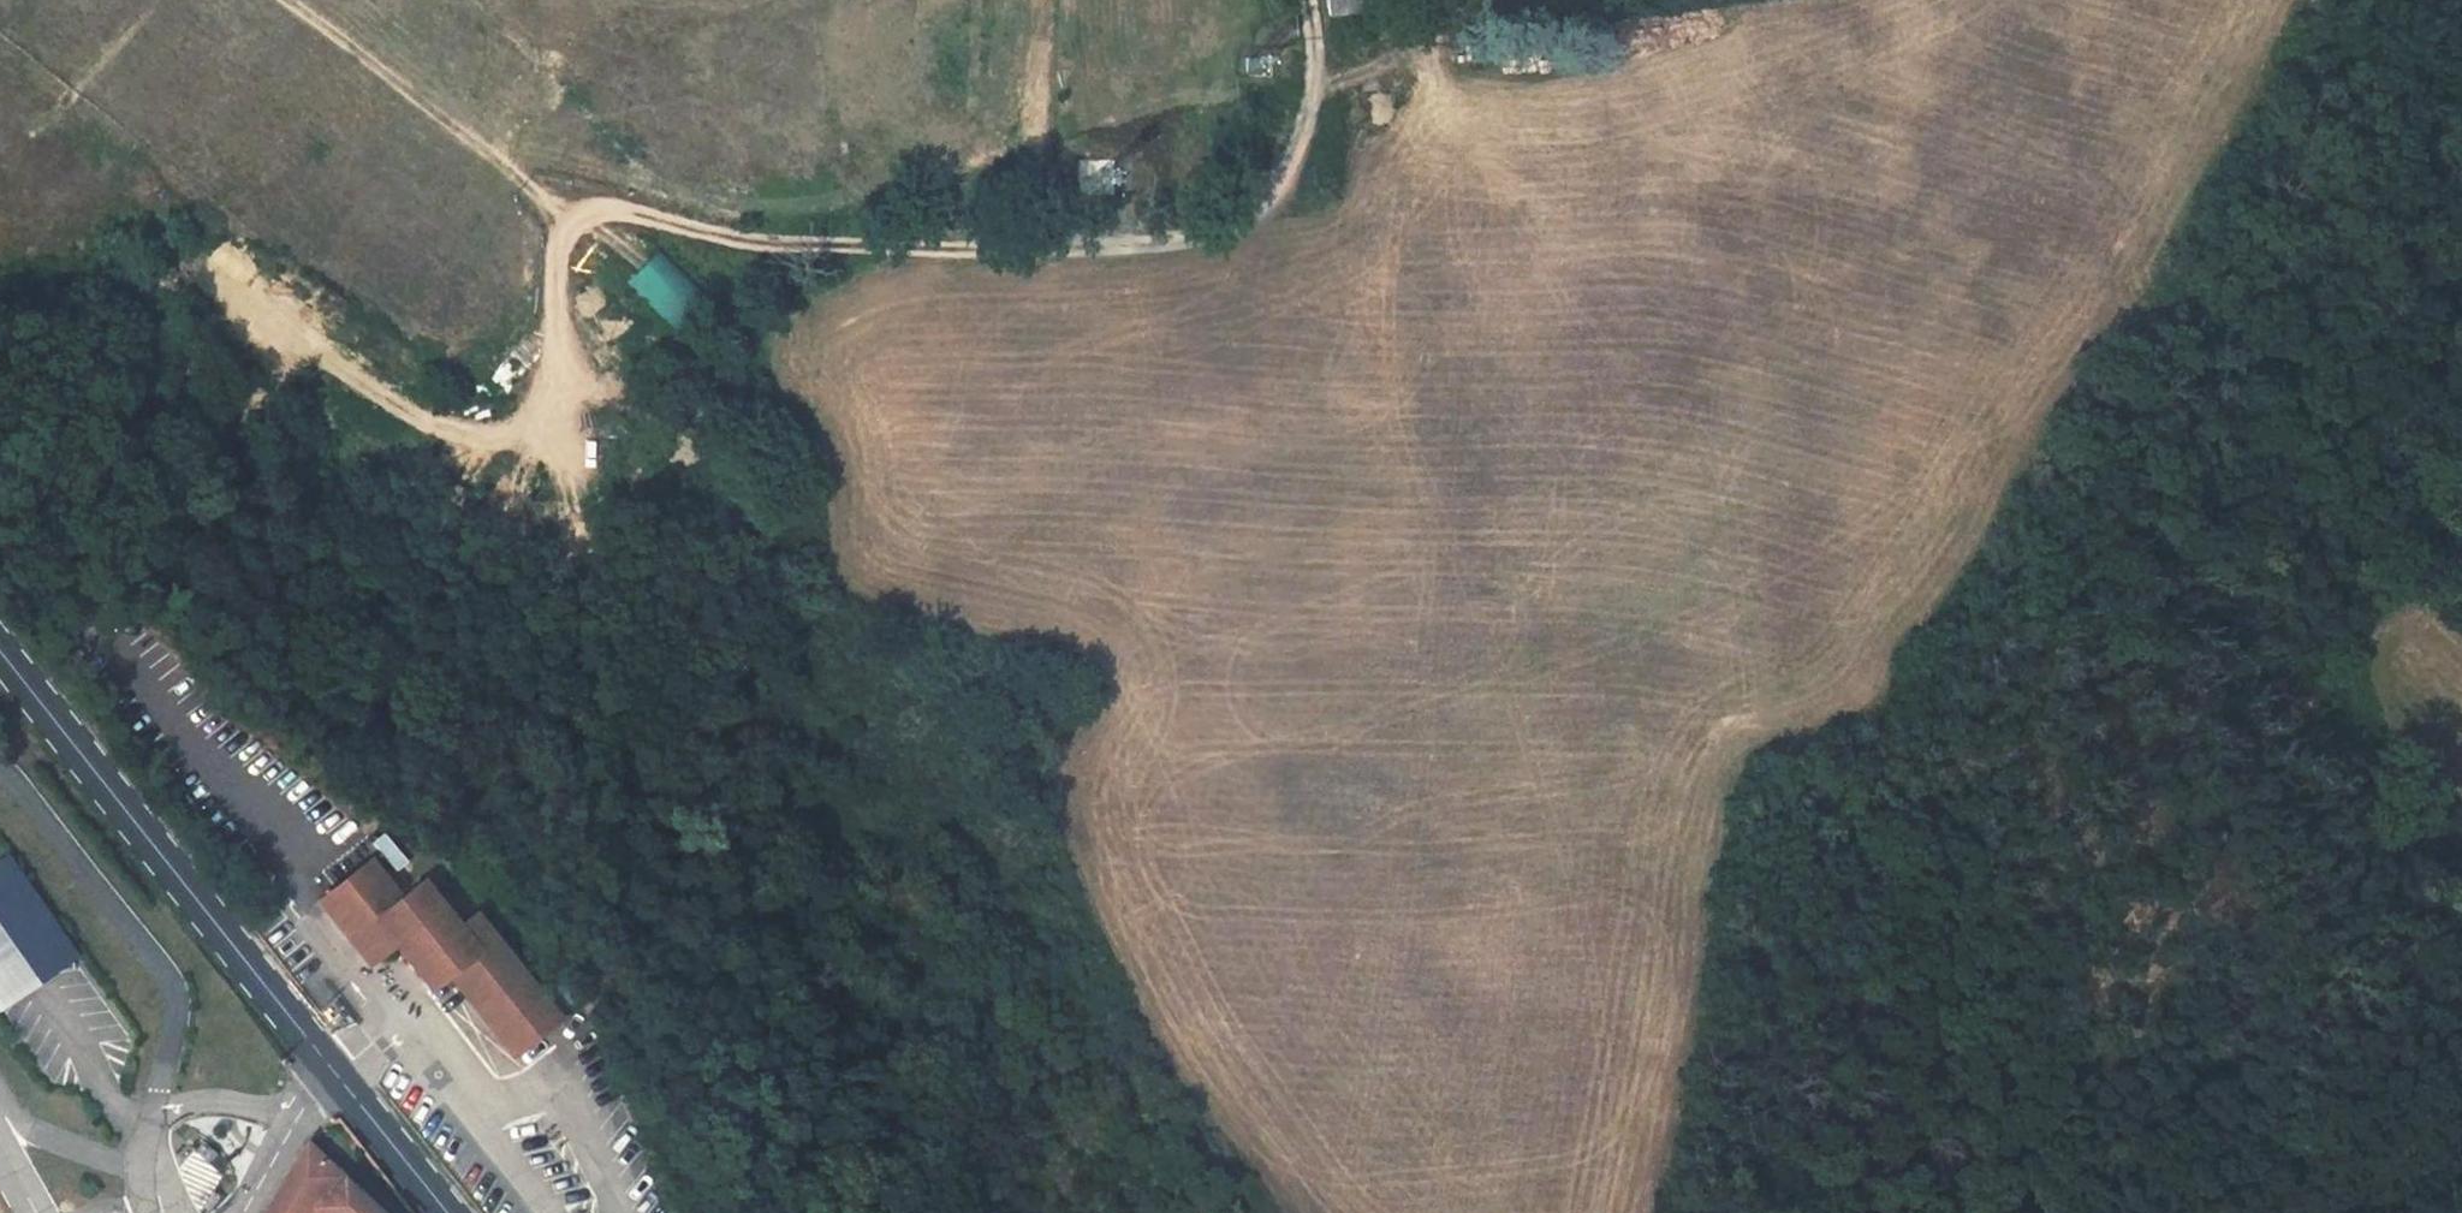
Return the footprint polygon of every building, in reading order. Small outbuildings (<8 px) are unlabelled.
[(624,283),(664,317),(691,285),(651,251),(624,283)] [(6,853),(0,857),(0,1014),(2,1017),(78,958),(6,853)] [(367,862),(317,902),(366,964),(391,944),(428,990),(446,975),(510,1055),(555,1019),(470,916),(454,928),(418,883),(397,899),(367,862)] [(304,1145),(288,1163),(258,1212),(304,1212),(309,1202),(319,1212),(376,1212),(304,1145)] [(309,1202),(304,1212),(319,1212),(309,1202)]
